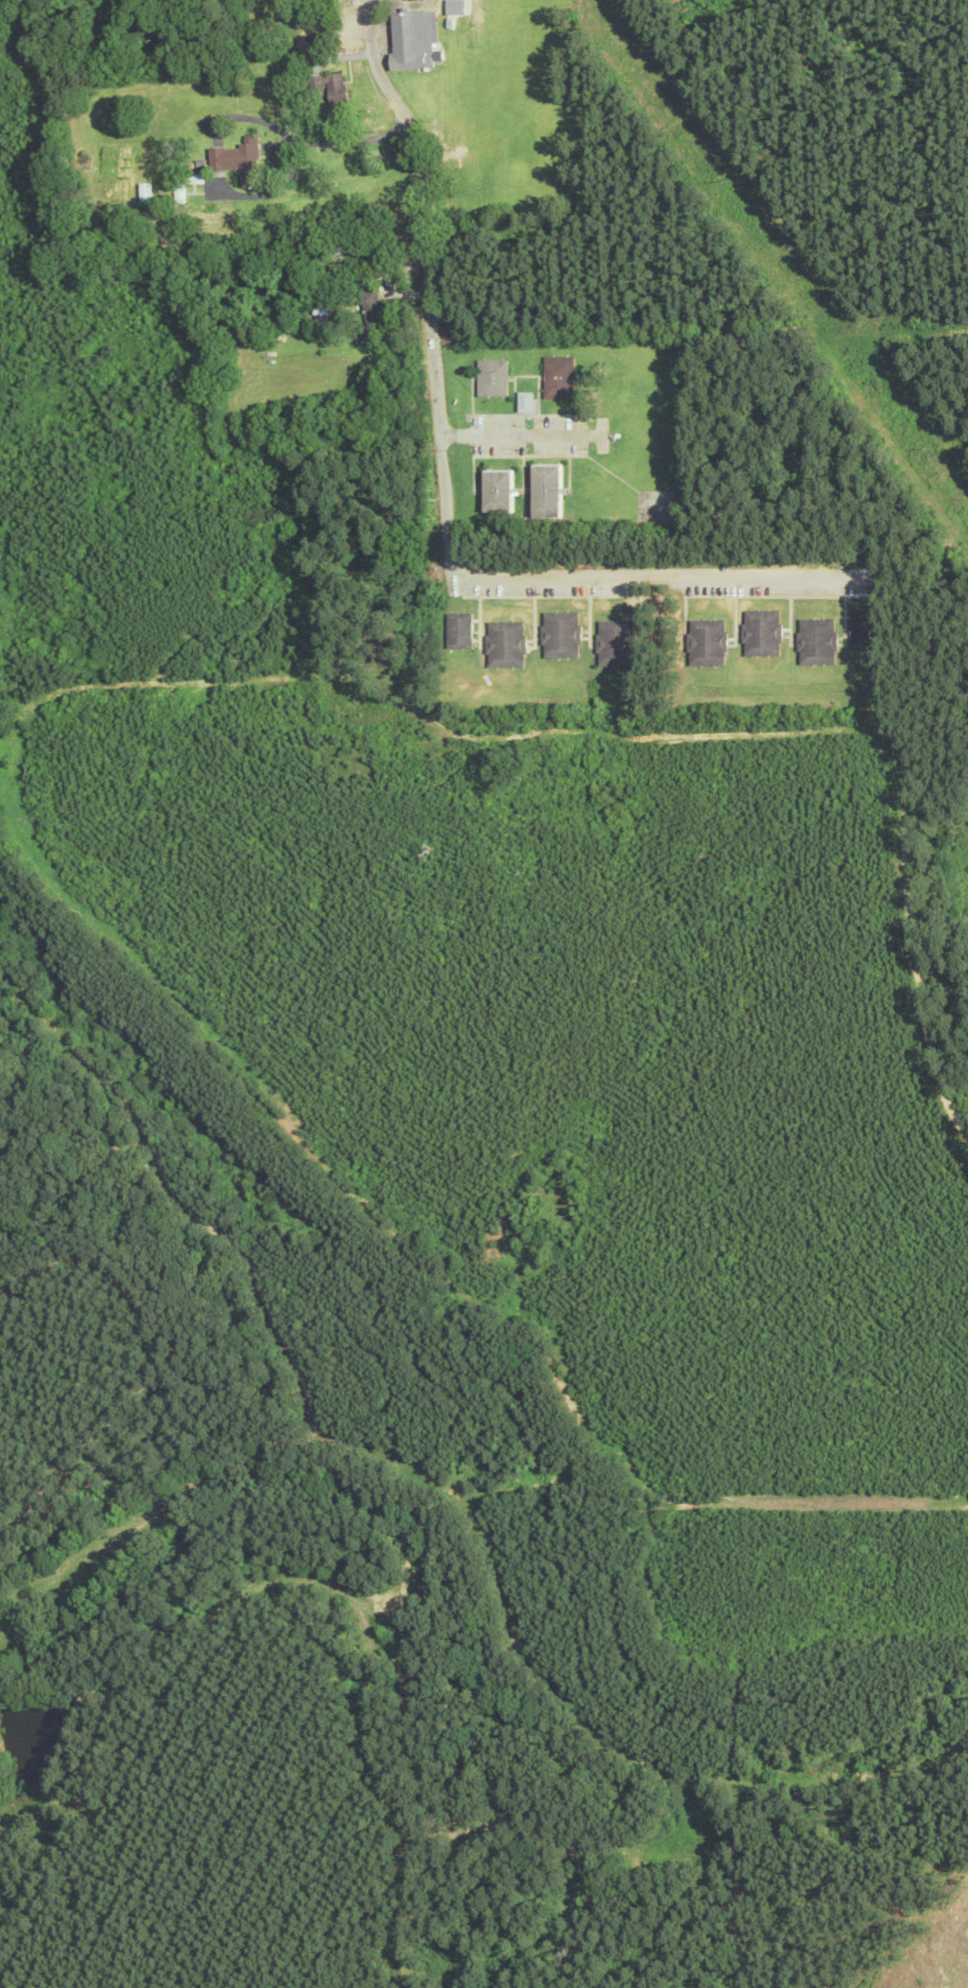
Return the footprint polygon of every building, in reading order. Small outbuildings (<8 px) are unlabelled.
[(393,69),(438,68),(436,10),(391,11),(393,69)] [(309,36),(309,46),(322,46),(322,36),(309,36)] [(330,90),(331,106),(349,105),(347,73),(310,75),(311,91),(330,90)] [(258,134),(244,135),(244,146),(209,148),(210,170),(241,169),(241,187),(260,186),(258,134)] [(141,202),(150,202),(150,184),(141,184),(141,202)] [(368,333),(385,330),(379,287),(362,290),(368,333)] [(574,357),(545,357),(545,398),(574,398),(574,357)] [(478,396),(508,396),(508,360),(478,360),(478,396)] [(518,393),(518,413),(533,413),(533,393),(518,393)] [(531,518),(561,518),(561,464),(531,464),(531,518)] [(512,512),(512,471),(483,471),(483,512),(512,512)] [(781,656),(781,610),(743,610),(743,656),(781,656)] [(579,612),(542,612),(542,657),(579,658),(579,612)] [(446,649),(471,649),(471,613),(446,613),(446,649)] [(726,619),(688,619),(688,666),(726,666),(726,619)] [(835,665),(836,619),(798,619),(798,664),(835,665)] [(633,666),(633,621),(597,621),(597,666),(633,666)] [(525,667),(525,622),(487,622),(487,667),(525,667)]
